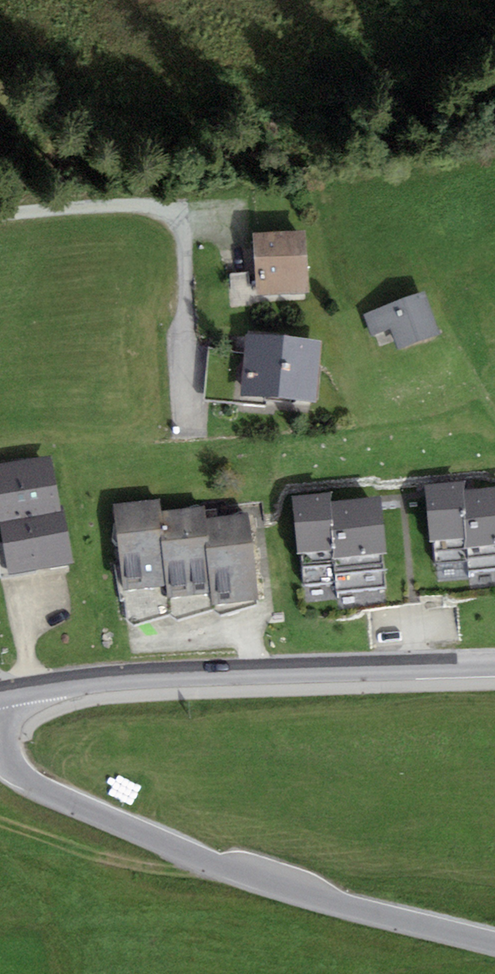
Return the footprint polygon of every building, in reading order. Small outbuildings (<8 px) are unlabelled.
[(305,233),(253,235),(255,296),(306,295),(305,233)] [(248,272),(228,273),(230,306),(249,305),(248,272)] [(423,294),(365,314),(372,334),(393,327),(400,347),(437,334),(423,294)] [(322,341),(246,333),(244,353),(240,395),(316,402),(322,341)] [(0,465),(0,509),(13,575),(75,563),(65,510),(59,511),(48,456),(0,465)] [(426,490),(427,498),(433,564),(467,560),(468,572),(494,569),(494,492),(465,494),(464,486),(426,490)] [(156,499),(115,503),(124,585),(165,580),(167,596),(209,591),(210,601),(258,596),(248,514),(204,519),(203,505),(158,511),(156,499)] [(333,499),(294,503),(302,585),(335,581),(336,591),(387,586),(379,502),(334,507),(333,499)]
